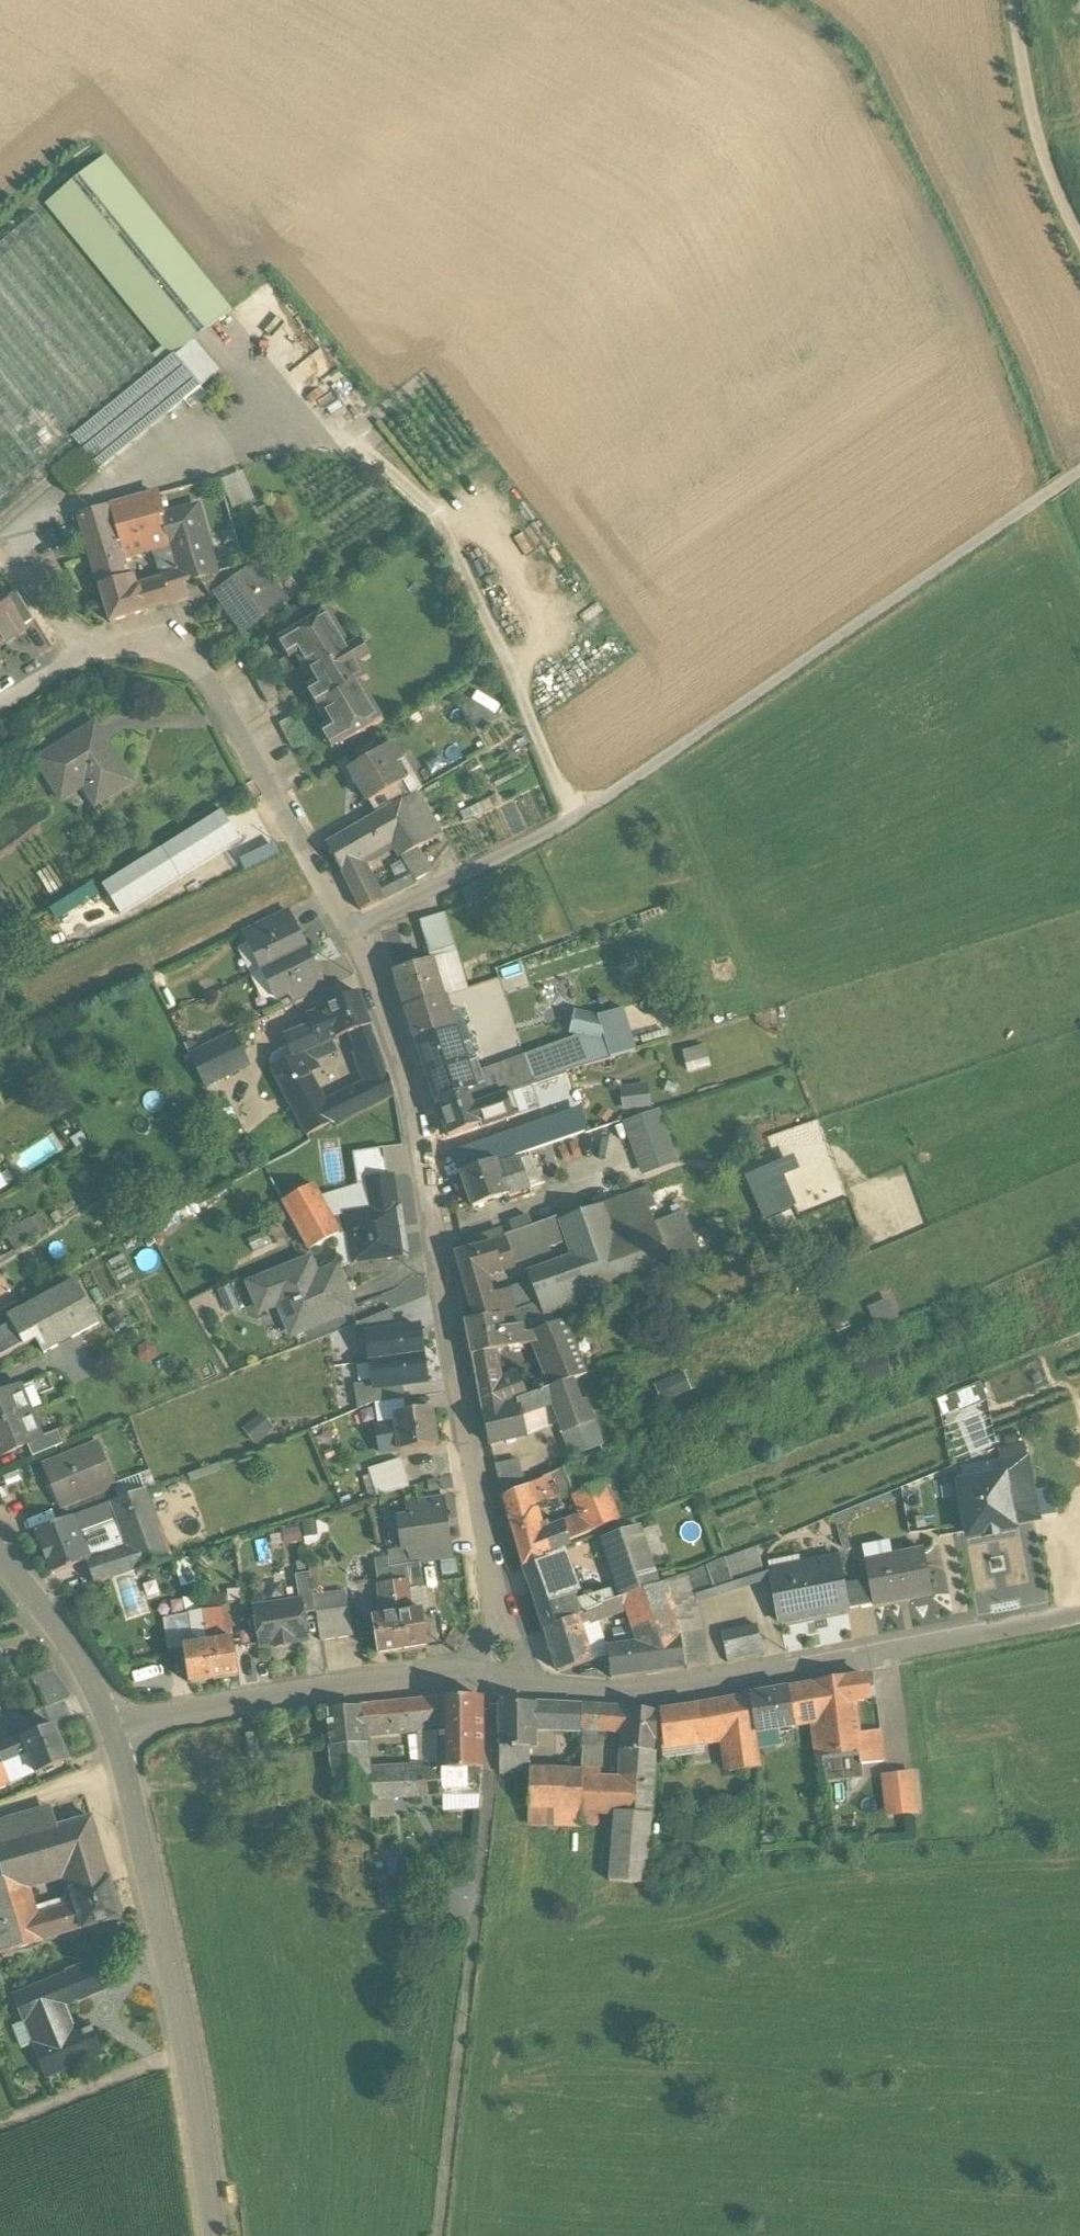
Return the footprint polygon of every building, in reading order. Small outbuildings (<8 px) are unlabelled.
[(231,314),(105,160),(45,209),(171,363),(194,344),(231,314)] [(37,218),(0,247),(0,352),(73,443),(161,371),(37,218)] [(161,371),(73,443),(82,453),(100,474),(220,376),(194,344),(171,363),(161,371)] [(322,349),(291,376),(310,397),(340,369),(322,349)] [(82,453),(73,443),(0,352),(0,519),(82,453)] [(115,551),(121,550),(124,562),(152,554),(171,549),(163,520),(157,500),(83,520),(102,589),(124,583),(121,570),(115,551)] [(196,511),(163,520),(171,549),(181,586),(197,582),(214,577),(203,535),(196,511)] [(160,582),(138,589),(145,615),(186,603),(181,586),(171,549),(152,554),(160,582)] [(231,585),(213,598),(214,600),(242,637),(287,604),(269,581),(266,583),(255,568),(231,585)] [(102,589),(100,589),(110,625),(145,615),(138,589),(135,579),(124,583),(102,589)] [(32,625),(15,597),(3,604),(21,632),(32,625)] [(23,636),(21,632),(3,604),(0,599),(0,650),(23,636)] [(327,616),(285,641),(324,706),(317,711),(338,748),(381,723),(358,686),(366,681),(357,667),(368,661),(360,646),(349,653),(327,616)] [(267,678),(255,684),(267,707),(279,701),(267,678)] [(94,730),(37,766),(60,802),(94,781),(106,802),(130,787),(94,730)] [(393,751),(352,775),(370,805),(393,791),(404,784),(394,768),(400,764),(393,751)] [(393,791),(370,805),(378,818),(401,805),(393,791)] [(417,795),(403,803),(403,804),(401,805),(378,818),(393,846),(401,860),(414,852),(440,838),(417,795)] [(240,844),(223,815),(163,852),(181,881),(240,844)] [(379,903),(367,880),(358,865),(393,846),(378,818),(326,846),(350,890),(349,890),(362,913),(379,903)] [(120,917),(181,881),(163,852),(102,888),(120,917)] [(427,876),(414,852),(401,860),(411,878),(414,884),(427,876)] [(411,878),(384,893),(388,901),(415,886),(414,884),(411,878)] [(285,914),(243,934),(262,974),(306,952),(287,913),(285,914)] [(444,916),(419,924),(428,956),(454,948),(444,916)] [(431,963),(394,973),(405,1012),(442,1000),(468,992),(454,948),(428,956),(431,963)] [(306,952),(262,974),(275,1001),(289,994),(318,980),(319,979),(306,952)] [(318,980),(289,994),(295,1006),(324,992),(318,980)] [(356,996),(324,1007),(326,1012),(305,1018),(310,1030),(317,1049),(334,1039),(346,1036),(354,1055),(374,1046),(356,996)] [(442,1000),(405,1012),(415,1043),(451,1030),(452,1029),(442,1000)] [(622,1008),(597,1016),(610,1060),(636,1052),(622,1008)] [(576,1039),(521,1058),(530,1085),(610,1060),(597,1016),(575,1012),(570,1034),(576,1036),(576,1039)] [(310,1030),(284,1041),(288,1050),(292,1060),(297,1057),(298,1059),(317,1050),(317,1049),(310,1030)] [(451,1030),(415,1043),(437,1101),(467,1090),(471,1089),(463,1064),(451,1030)] [(234,1036),(189,1058),(205,1090),(250,1068),(234,1036)] [(706,1045),(685,1049),(690,1069),(711,1065),(706,1045)] [(366,1086),(323,1107),(332,1124),(335,1130),(392,1099),(374,1046),(354,1055),(366,1086)] [(288,1050),(271,1058),(267,1067),(270,1072),(292,1060),(288,1050)] [(292,1060),(270,1072),(284,1098),(311,1084),(298,1059),(297,1057),(292,1060)] [(521,1058),(481,1073),(490,1098),(530,1085),(521,1058)] [(481,1073),(476,1060),(463,1064),(471,1089),(467,1090),(472,1105),(478,1102),(490,1098),(481,1073)] [(323,1107),(311,1084),(284,1098),(305,1139),(332,1124),(323,1107)] [(619,1087),(622,1110),(650,1106),(647,1084),(619,1087)] [(490,1098),(478,1102),(484,1122),(485,1125),(534,1108),(533,1106),(537,1105),(530,1085),(490,1098)] [(467,1090),(437,1101),(449,1133),(483,1122),(484,1122),(478,1102),(472,1105),(467,1090)] [(586,1134),(581,1118),(573,1093),(537,1105),(533,1106),(534,1108),(541,1130),(547,1147),(573,1138),(586,1134)] [(622,1121),(640,1170),(675,1158),(658,1109),(622,1121)] [(483,1122),(449,1133),(462,1175),(497,1163),(492,1149),(483,1122)] [(541,1130),(506,1142),(507,1144),(492,1149),(497,1163),(528,1153),(530,1152),(547,1147),(541,1130)] [(389,1151),(365,1154),(364,1162),(367,1182),(368,1179),(392,1176),(389,1151)] [(528,1153),(497,1163),(462,1175),(473,1207),(530,1188),(540,1184),(540,1183),(530,1152),(528,1153)] [(290,1167),(270,1179),(282,1201),(283,1201),(303,1190),(290,1167)] [(9,1190),(4,1176),(0,1178),(0,1193),(9,1190)] [(392,1176),(368,1179),(367,1182),(367,1184),(371,1210),(397,1206),(392,1176)] [(683,1182),(651,1194),(656,1207),(688,1196),(683,1182)] [(367,1184),(320,1198),(330,1217),(371,1210),(367,1184)] [(303,1190),(283,1201),(292,1217),(310,1249),(337,1235),(339,1234),(330,1217),(320,1198),(312,1185),(303,1190)] [(648,1187),(561,1222),(575,1257),(529,1276),(533,1286),(533,1287),(538,1303),(544,1317),(570,1306),(572,1310),(580,1306),(579,1304),(604,1294),(605,1296),(614,1293),(613,1291),(645,1281),(673,1269),(654,1223),(649,1210),(656,1207),(651,1194),(648,1187)] [(282,1201),(264,1210),(272,1227),(292,1217),(283,1201),(282,1201)] [(371,1210),(330,1217),(339,1234),(337,1235),(349,1234),(353,1262),(406,1253),(399,1206),(397,1206),(371,1210)] [(684,1211),(654,1223),(673,1269),(702,1257),(684,1211)] [(791,1212),(766,1223),(773,1239),(798,1229),(791,1212)] [(38,1213),(5,1235),(18,1254),(51,1233),(38,1213)] [(530,1228),(506,1237),(507,1240),(508,1239),(514,1258),(530,1252),(525,1237),(540,1232),(537,1225),(530,1228)] [(507,1240),(494,1244),(502,1270),(516,1265),(514,1258),(508,1239),(507,1240)] [(494,1244),(477,1249),(476,1247),(466,1250),(456,1253),(471,1302),(487,1297),(481,1276),(502,1270),(494,1244)] [(317,1276),(310,1260),(249,1285),(258,1309),(282,1299),(297,1335),(354,1311),(337,1268),(317,1276)] [(100,1324),(76,1280),(8,1317),(12,1325),(23,1345),(36,1338),(45,1353),(100,1324)] [(533,1286),(509,1296),(515,1311),(520,1309),(538,1303),(533,1287),(533,1286)] [(509,1296),(490,1303),(494,1317),(501,1316),(515,1311),(509,1296)] [(487,1297),(471,1302),(476,1320),(494,1317),(490,1303),(487,1297)] [(869,1310),(877,1329),(878,1331),(897,1323),(888,1302),(869,1310)] [(538,1303),(520,1309),(523,1325),(527,1344),(535,1343),(531,1334),(548,1327),(544,1317),(538,1303)] [(515,1311),(501,1316),(504,1329),(523,1325),(520,1309),(515,1311)] [(392,1310),(356,1325),(358,1337),(367,1336),(367,1334),(395,1331),(392,1310)] [(844,1312),(830,1318),(836,1334),(851,1328),(844,1312)] [(476,1320),(467,1321),(473,1353),(491,1350),(507,1347),(504,1329),(501,1316),(494,1317),(476,1320)] [(548,1327),(531,1334),(535,1343),(547,1374),(553,1388),(571,1380),(586,1374),(565,1320),(548,1327)] [(0,1331),(0,1358),(23,1345),(12,1325),(0,1331)] [(523,1325),(504,1329),(507,1347),(527,1344),(523,1325)] [(395,1331),(367,1334),(367,1336),(371,1362),(423,1354),(419,1327),(395,1331)] [(491,1350),(473,1353),(476,1371),(494,1368),(491,1350)] [(423,1354),(371,1362),(374,1382),(375,1389),(403,1385),(426,1382),(423,1354)] [(861,1363),(868,1387),(896,1379),(888,1354),(861,1363)] [(513,1377),(501,1381),(500,1372),(494,1368),(476,1371),(484,1412),(518,1400),(528,1397),(523,1384),(521,1381),(513,1377)] [(654,1384),(662,1403),(691,1390),(683,1371),(654,1384)] [(547,1374),(544,1376),(549,1389),(553,1388),(547,1374)] [(544,1376),(523,1384),(528,1397),(539,1393),(549,1389),(544,1376)] [(549,1389),(539,1393),(545,1407),(577,1396),(571,1380),(553,1388),(549,1389)] [(374,1382),(354,1385),(357,1410),(372,1404),(404,1399),(403,1385),(375,1389),(374,1382)] [(982,1382),(939,1398),(945,1415),(989,1399),(982,1382)] [(0,1395),(0,1426),(31,1413),(20,1387),(0,1395)] [(528,1397),(518,1400),(521,1416),(545,1407),(539,1393),(528,1397)] [(545,1407),(521,1416),(526,1433),(558,1423),(556,1415),(581,1406),(577,1396),(545,1407)] [(518,1400),(484,1412),(490,1447),(526,1436),(526,1433),(521,1416),(518,1400)] [(581,1406),(556,1415),(558,1423),(563,1435),(595,1423),(588,1403),(581,1406)] [(433,1408),(406,1412),(407,1420),(396,1421),(401,1451),(438,1445),(433,1408)] [(258,1442),(275,1427),(263,1412),(245,1427),(258,1442)] [(0,1426),(0,1457),(28,1445),(42,1440),(41,1439),(31,1413),(0,1426)] [(396,1421),(380,1424),(384,1453),(401,1451),(396,1421)] [(563,1435),(571,1456),(603,1444),(595,1423),(563,1435)] [(58,1432),(41,1439),(42,1440),(28,1445),(33,1457),(64,1445),(58,1432)] [(98,1445),(46,1467),(62,1507),(64,1506),(115,1486),(98,1445)] [(1005,1477),(1014,1525),(1039,1520),(1027,1458),(999,1463),(1002,1477),(1005,1477)] [(401,1460),(370,1469),(377,1497),(410,1487),(401,1460)] [(517,1461),(492,1469),(500,1494),(526,1485),(517,1461)] [(570,1540),(590,1533),(618,1524),(604,1484),(597,1486),(589,1464),(526,1485),(500,1494),(525,1567),(546,1560),(545,1556),(563,1550),(572,1547),(570,1540)] [(1005,1477),(1002,1477),(960,1485),(969,1536),(1015,1528),(1014,1525),(1005,1477)] [(115,1486),(64,1506),(69,1518),(113,1503),(121,1500),(115,1486)] [(130,1552),(112,1558),(88,1566),(95,1586),(119,1578),(138,1571),(171,1560),(161,1531),(146,1491),(121,1500),(113,1503),(69,1518),(36,1530),(52,1574),(88,1562),(79,1537),(120,1523),(128,1544),(130,1552)] [(442,1497),(408,1502),(410,1517),(399,1519),(404,1550),(410,1549),(449,1543),(451,1542),(446,1511),(444,1511),(442,1497)] [(638,1527),(602,1539),(623,1602),(660,1589),(638,1527)] [(890,1542),(864,1547),(867,1562),(865,1562),(869,1581),(873,1606),(900,1602),(899,1599),(930,1593),(931,1596),(933,1595),(925,1552),(892,1557),(890,1542)] [(449,1543),(410,1549),(412,1564),(421,1563),(451,1558),(449,1543)] [(758,1547),(740,1553),(748,1579),(763,1575),(758,1547)] [(563,1550),(545,1556),(546,1560),(525,1567),(546,1628),(579,1617),(582,1616),(577,1600),(575,1595),(578,1594),(573,1577),(563,1550)] [(740,1553),(685,1575),(693,1595),(748,1579),(740,1553)] [(799,1557),(768,1562),(771,1578),(780,1623),(806,1619),(806,1616),(846,1608),(842,1586),(837,1558),(800,1565),(799,1557)] [(191,1561),(178,1565),(183,1587),(196,1583),(191,1561)] [(412,1564),(390,1568),(392,1583),(407,1580),(408,1590),(425,1587),(421,1563),(412,1564)] [(316,1613),(309,1574),(295,1576),(300,1603),(301,1602),(303,1615),(316,1613)] [(407,1580),(392,1583),(396,1608),(407,1606),(408,1605),(410,1601),(408,1590),(407,1580)] [(869,1581),(855,1583),(860,1609),(873,1606),(869,1581)] [(392,1583),(380,1585),(383,1605),(387,1609),(389,1609),(396,1608),(392,1583)] [(855,1583),(842,1586),(846,1608),(846,1612),(860,1609),(855,1583)] [(660,1589),(623,1602),(628,1615),(636,1643),(606,1647),(611,1678),(685,1667),(680,1634),(677,1624),(666,1587),(660,1589)] [(611,1589),(597,1593),(577,1600),(582,1616),(603,1609),(601,1604),(614,1599),(611,1589)] [(315,1595),(317,1613),(345,1608),(343,1591),(315,1595)] [(216,1594),(202,1596),(205,1611),(218,1609),(216,1594)] [(300,1603),(284,1605),(284,1603),(271,1605),(272,1607),(255,1610),(261,1647),(276,1645),(276,1647),(292,1645),(292,1643),(307,1640),(303,1615),(301,1602),(300,1603)] [(591,1628),(628,1615),(623,1602),(603,1609),(582,1616),(579,1617),(582,1627),(589,1624),(591,1628)] [(411,1604),(408,1605),(407,1606),(396,1608),(403,1651),(429,1647),(423,1611),(413,1612),(411,1604)] [(345,1608),(317,1613),(322,1641),(354,1636),(350,1608),(345,1608)] [(390,1616),(373,1618),(379,1655),(403,1651),(396,1608),(389,1609),(390,1616)] [(218,1609),(205,1611),(209,1637),(222,1635),(222,1633),(218,1609)] [(205,1611),(191,1613),(195,1635),(199,1639),(201,1639),(209,1637),(205,1611)] [(191,1613),(164,1617),(169,1651),(185,1648),(184,1647),(202,1645),(201,1639),(199,1639),(195,1635),(191,1613)] [(700,1616),(686,1620),(677,1624),(680,1634),(685,1667),(709,1665),(700,1616)] [(579,1617),(546,1628),(561,1670),(593,1659),(582,1627),(579,1617)] [(757,1629),(722,1637),(727,1662),(762,1654),(757,1629)] [(226,1632),(222,1633),(222,1635),(209,1637),(215,1680),(240,1676),(235,1639),(227,1641),(226,1632)] [(202,1645),(184,1647),(185,1648),(190,1684),(215,1680),(209,1637),(201,1639),(202,1645)] [(822,1757),(861,1753),(858,1735),(855,1701),(869,1700),(866,1679),(853,1681),(853,1678),(813,1682),(814,1686),(818,1724),(822,1757)] [(814,1686),(750,1697),(756,1733),(818,1724),(814,1686)] [(714,1703),(717,1739),(724,1738),(728,1773),(759,1770),(758,1753),(756,1733),(750,1697),(714,1703)] [(393,1703),(360,1707),(363,1733),(439,1726),(439,1699),(403,1703),(393,1703)] [(483,1770),(482,1699),(439,1699),(439,1726),(439,1770),(442,1770),(483,1770)] [(717,1739),(714,1703),(660,1711),(663,1746),(717,1739)] [(582,1707),(499,1704),(496,1773),(525,1774),(526,1748),(536,1748),(537,1728),(581,1729),(582,1707)] [(366,1773),(363,1733),(360,1707),(328,1710),(336,1802),(369,1799),(366,1773)] [(655,1710),(582,1707),(581,1729),(623,1731),(621,1763),(653,1765),(655,1710)] [(55,1727),(22,1741),(28,1754),(36,1773),(69,1760),(55,1727)] [(258,1732),(245,1734),(250,1761),(263,1758),(258,1732)] [(861,1753),(861,1765),(885,1762),(881,1732),(858,1735),(861,1753)] [(0,1747),(0,1760),(2,1764),(10,1784),(36,1773),(28,1754),(22,1741),(21,1738),(0,1747)] [(861,1753),(822,1757),(825,1783),(863,1778),(861,1765),(861,1753)] [(10,1784),(2,1764),(0,1760),(0,1788),(10,1784)] [(594,1825),(595,1813),(613,1814),(610,1882),(649,1884),(653,1765),(621,1763),(621,1781),(599,1780),(600,1768),(582,1767),(582,1773),(529,1771),(527,1823),(580,1825),(594,1825)] [(439,1770),(366,1773),(369,1799),(442,1797),(442,1770),(439,1770)] [(481,1797),(483,1770),(442,1770),(442,1797),(481,1797)] [(897,1776),(883,1777),(887,1813),(900,1812),(915,1810),(911,1774),(897,1776)] [(20,1886),(49,1877),(37,1834),(38,1834),(32,1814),(9,1820),(0,1824),(0,1954),(11,1951),(36,1944),(29,1919),(20,1886)] [(38,1834),(37,1834),(49,1877),(66,1873),(104,1862),(91,1819),(38,1834)] [(104,1862),(66,1873),(76,1905),(83,1930),(120,1919),(104,1862)] [(76,1905),(51,1912),(29,1918),(29,1919),(36,1944),(58,1937),(83,1930),(76,1905)] [(93,1962),(80,1968),(66,1974),(66,1976),(14,1997),(25,2022),(26,2022),(35,2044),(34,2044),(47,2078),(102,2056),(91,2031),(71,2039),(59,2009),(77,2001),(77,2003),(92,1997),(105,1991),(93,1962)]
